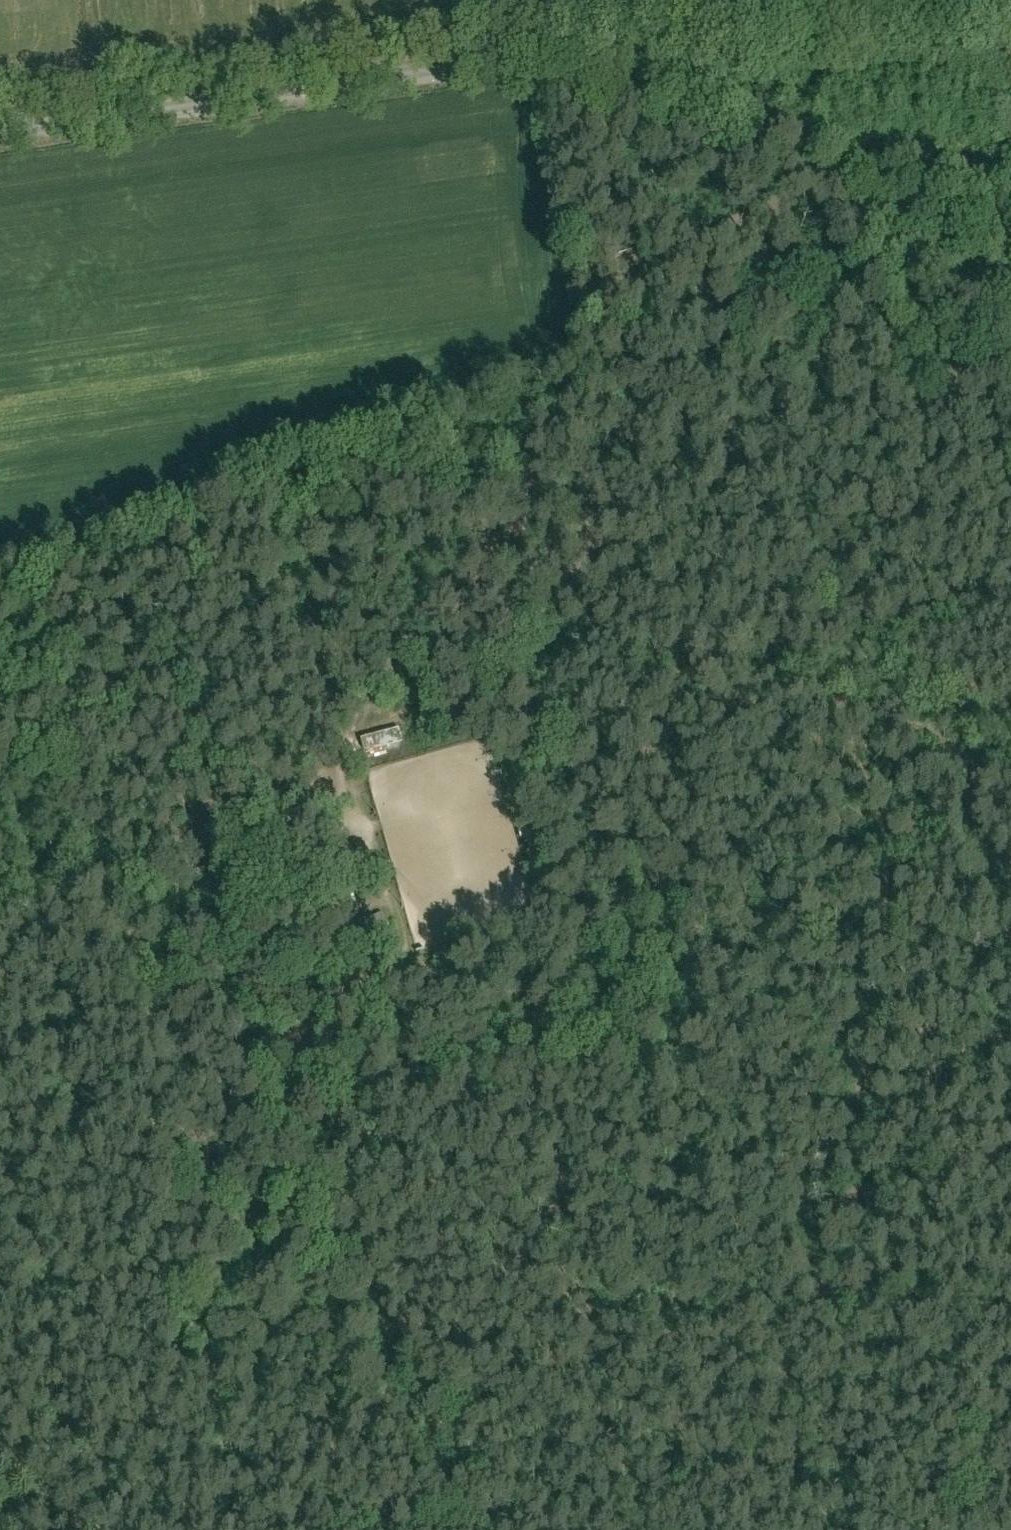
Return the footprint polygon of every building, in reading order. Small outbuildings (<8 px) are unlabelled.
[(404,741),(401,729),(363,739),(366,751),(404,741)]
